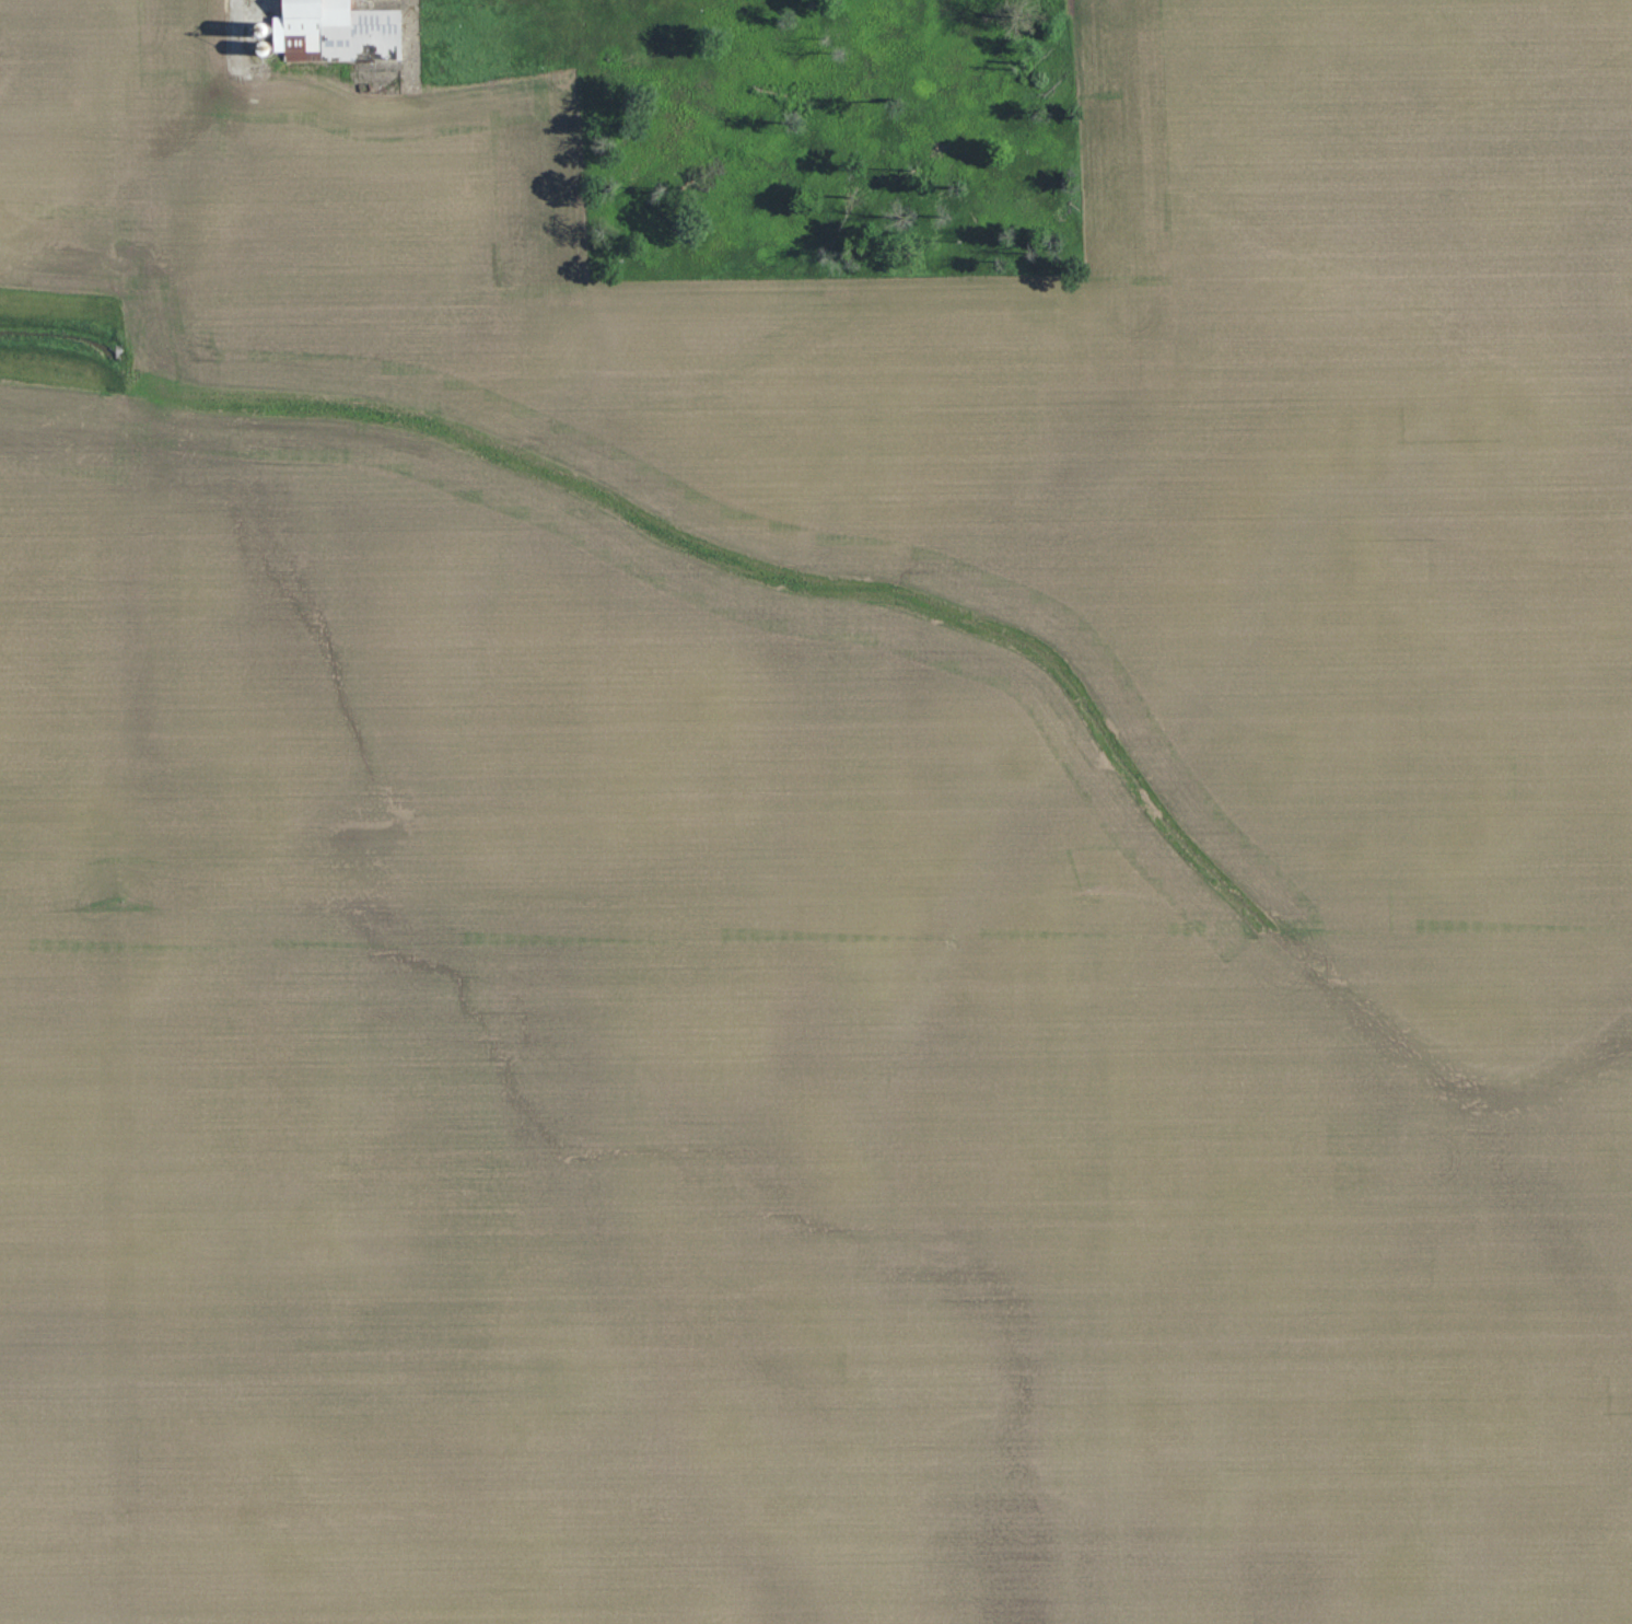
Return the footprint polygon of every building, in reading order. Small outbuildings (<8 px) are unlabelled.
[(399,10),(348,10),(348,0),(278,0),(278,18),(271,18),(271,51),(285,51),(285,36),(302,36),(302,54),(318,54),(318,62),(400,61),(399,10)] [(267,28),(252,23),(247,40),(262,45),(267,28)]
